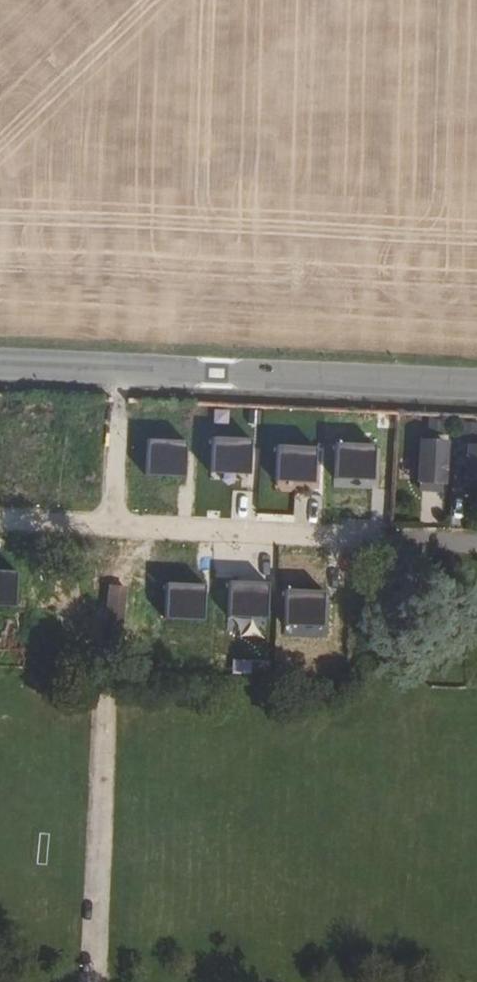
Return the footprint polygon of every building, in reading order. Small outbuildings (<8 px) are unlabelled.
[(443,475),(445,444),(421,442),(419,474),(443,475)] [(469,446),(465,492),(476,493),(476,447),(469,446)]
